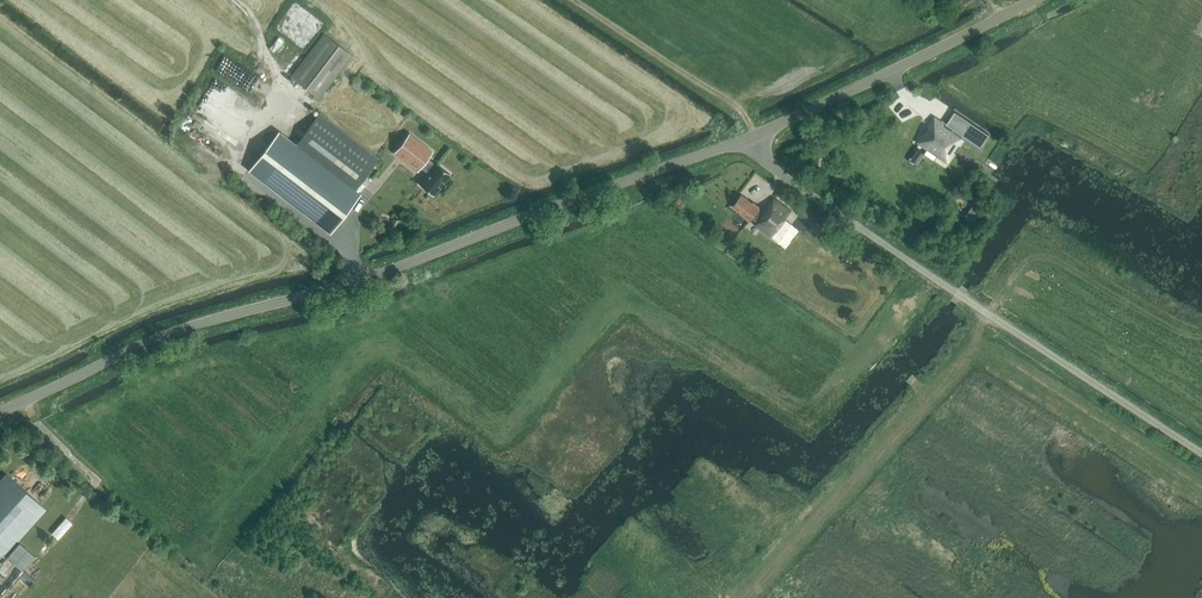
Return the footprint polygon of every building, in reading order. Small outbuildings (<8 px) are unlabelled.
[(296,2),(289,12),(294,16),(297,12),(305,17),(303,20),(308,24),(306,27),(317,35),(326,23),(296,2)] [(323,34),(290,76),(318,98),(351,56),(323,34)] [(296,52),(278,38),(270,49),(287,62),(296,52)] [(953,129),(951,131),(962,138),(963,136),(978,146),(986,134),(988,135),(989,135),(955,112),(946,125),(953,129)] [(268,136),(244,168),(329,233),(353,202),(349,198),(378,160),(318,113),(288,152),(268,136)] [(935,120),(920,142),(947,160),(962,138),(951,131),(935,120)] [(451,174),(436,163),(436,164),(427,158),(432,151),(410,134),(394,153),(417,171),(420,167),(429,173),(420,185),(434,196),(451,174)] [(917,150),(911,160),(918,165),(924,154),(917,150)] [(743,215),(771,236),(790,211),(773,198),(763,212),(758,208),(759,207),(752,203),(752,204),(741,195),(733,206),(744,214),(743,215)] [(680,198),(675,204),(681,208),(685,203),(680,198)] [(970,198),(960,212),(973,222),(983,208),(970,198)] [(796,214),(817,229),(824,220),(803,205),(796,214)] [(812,240),(791,224),(778,242),(799,258),(812,240)] [(3,556),(46,507),(6,473),(0,479),(0,553),(3,556)] [(52,531),(59,537),(74,521),(68,515),(52,531)] [(35,580),(19,567),(30,554),(18,543),(0,564),(0,597),(20,597),(35,580)]
